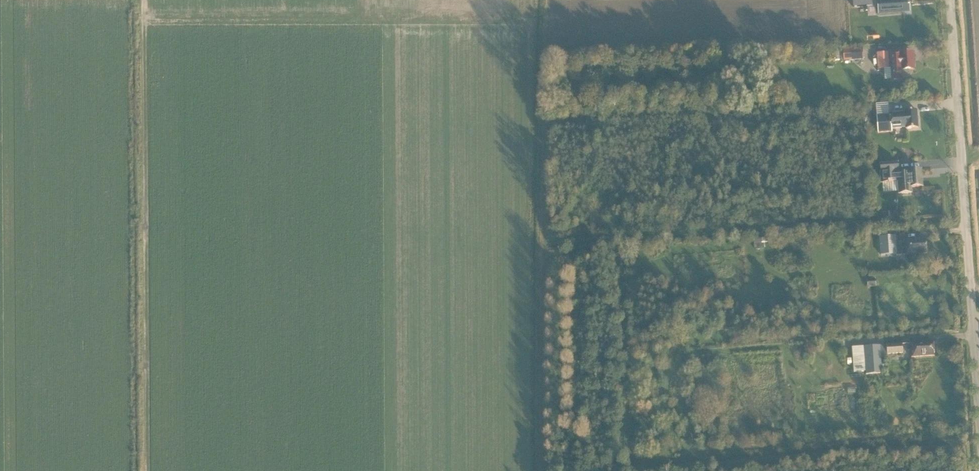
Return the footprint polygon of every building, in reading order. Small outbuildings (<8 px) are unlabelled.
[(871,15),(910,12),(909,0),(900,0),(883,1),(883,2),(871,3),(871,15)] [(843,49),(844,61),(864,59),(863,48),(843,49)] [(902,51),(891,52),(892,71),(892,80),(903,79),(903,77),(907,77),(910,74),(910,70),(914,70),(913,52),(902,53),(902,51)] [(879,69),(890,68),(889,52),(877,53),(879,69)] [(905,112),(889,113),(889,118),(890,129),(906,128),(906,129),(918,128),(917,111),(905,112)] [(912,187),(923,187),(921,170),(910,170),(910,174),(899,175),(899,172),(901,172),(901,163),(883,164),(885,181),(900,180),(901,192),(912,191),(912,187)] [(882,255),(897,254),(897,255),(905,255),(927,253),(927,239),(905,241),(904,241),(904,248),(897,248),(896,242),(896,236),(892,236),(881,237),(881,242),(881,243),(881,253),(881,255),(882,255)] [(763,249),(762,239),(754,239),(755,249),(763,249)] [(912,357),(935,356),(934,342),(911,343),(912,357)] [(883,373),(881,357),(888,356),(888,354),(904,353),(903,344),(881,345),(852,348),(854,372),(866,371),(866,375),(883,373)]
